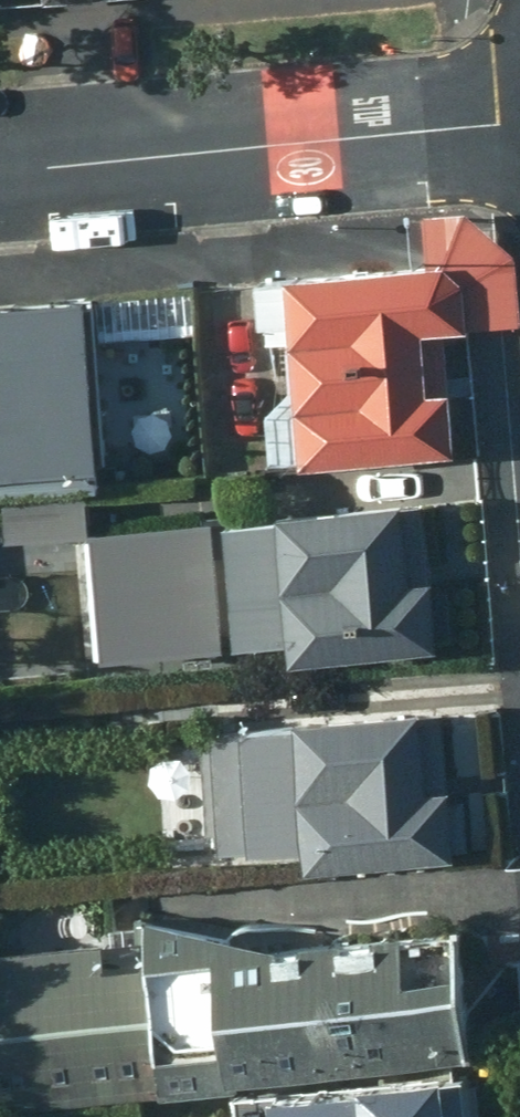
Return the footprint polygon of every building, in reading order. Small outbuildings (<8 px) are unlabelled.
[(269,392),(273,459),(461,449),(447,326),(471,324),(466,278),(447,261),(261,279),(267,336),(295,333),(300,389),(269,392)] [(194,289),(94,297),(97,339),(197,333),(194,289)] [(101,482),(84,293),(0,300),(0,488),(101,482)] [(100,486),(3,492),(6,539),(70,534),(103,532),(100,486)] [(295,656),(442,644),(428,495),(281,507),(282,511),(228,517),(228,519),(207,520),(212,587),(236,584),(242,643),(294,639),(295,656)] [(77,658),(242,643),(236,584),(212,587),(207,520),(103,532),(70,534),(77,658)] [(310,864),(458,855),(445,704),(301,713),(302,721),(223,726),(225,769),(250,768),(253,846),(309,843),(310,864)] [(470,1049),(457,921),(295,932),(146,903),(148,931),(0,943),(0,1094),(243,1075),(241,1066),(470,1049)] [(467,1067),(366,1074),(366,1079),(277,1087),(276,1094),(238,1098),(240,1116),(472,1116),(467,1067)]
